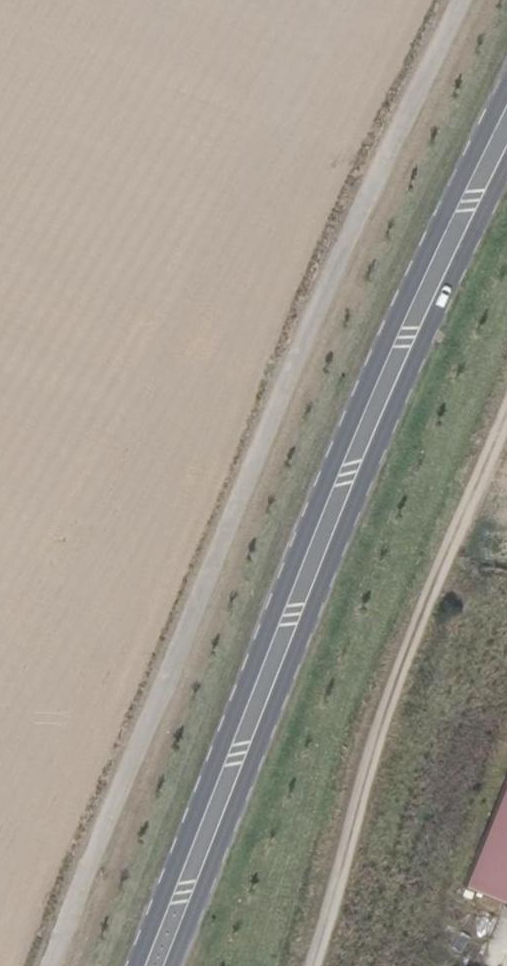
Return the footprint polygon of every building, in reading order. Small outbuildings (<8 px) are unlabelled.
[(455,877),(506,899),(506,758),(455,877)]
